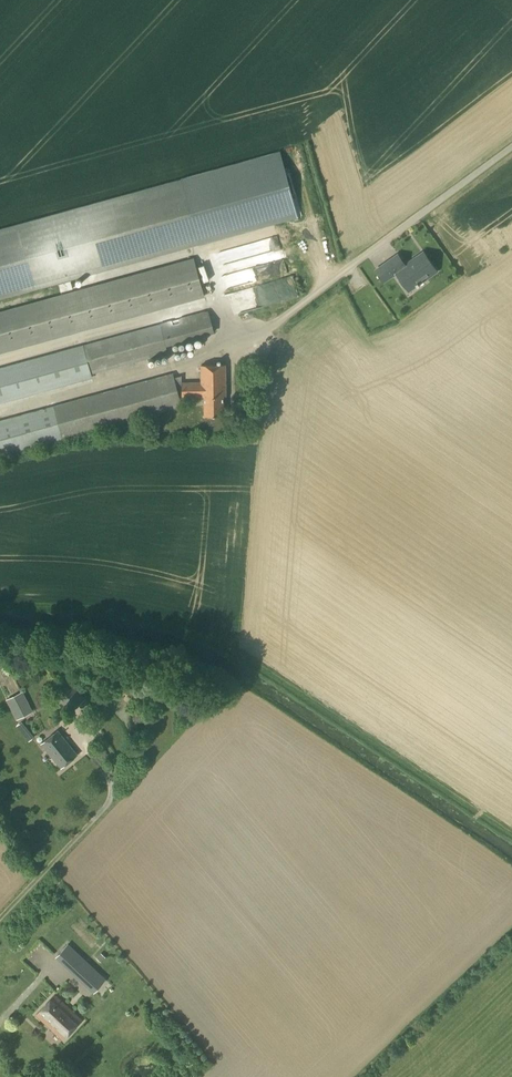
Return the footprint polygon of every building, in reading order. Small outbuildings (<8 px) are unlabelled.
[(280,151),(0,229),(0,299),(199,244),(199,245),(298,218),(291,194),(295,192),(289,172),(286,173),(280,151)] [(237,260),(235,251),(225,253),(227,262),(237,260)] [(398,253),(374,270),(383,284),(396,275),(408,293),(438,272),(431,261),(429,262),(421,252),(405,263),(398,253)] [(260,263),(263,280),(234,286),(236,294),(251,291),(250,283),(290,275),(286,258),(260,263)] [(203,297),(193,260),(0,313),(0,352),(203,297)] [(70,280),(58,284),(60,292),(73,288),(70,280)] [(282,283),(277,285),(280,297),(285,296),(282,283)] [(90,378),(89,375),(166,353),(164,346),(213,332),(207,312),(0,369),(0,403),(90,378)] [(222,414),(222,396),(225,396),(224,364),(200,364),(200,380),(200,381),(183,381),(184,396),(203,396),(203,415),(222,414)] [(180,407),(174,385),(172,375),(0,422),(0,456),(180,407)] [(5,684),(16,680),(13,675),(3,679),(5,684)] [(85,698),(66,678),(52,692),(71,712),(85,698)] [(25,744),(33,738),(19,719),(33,712),(22,691),(5,700),(15,718),(9,722),(25,744)] [(61,767),(76,755),(57,731),(41,743),(61,767)] [(99,973),(78,954),(69,965),(89,984),(99,973)] [(62,1040),(80,1020),(52,995),(35,1015),(62,1040)]
